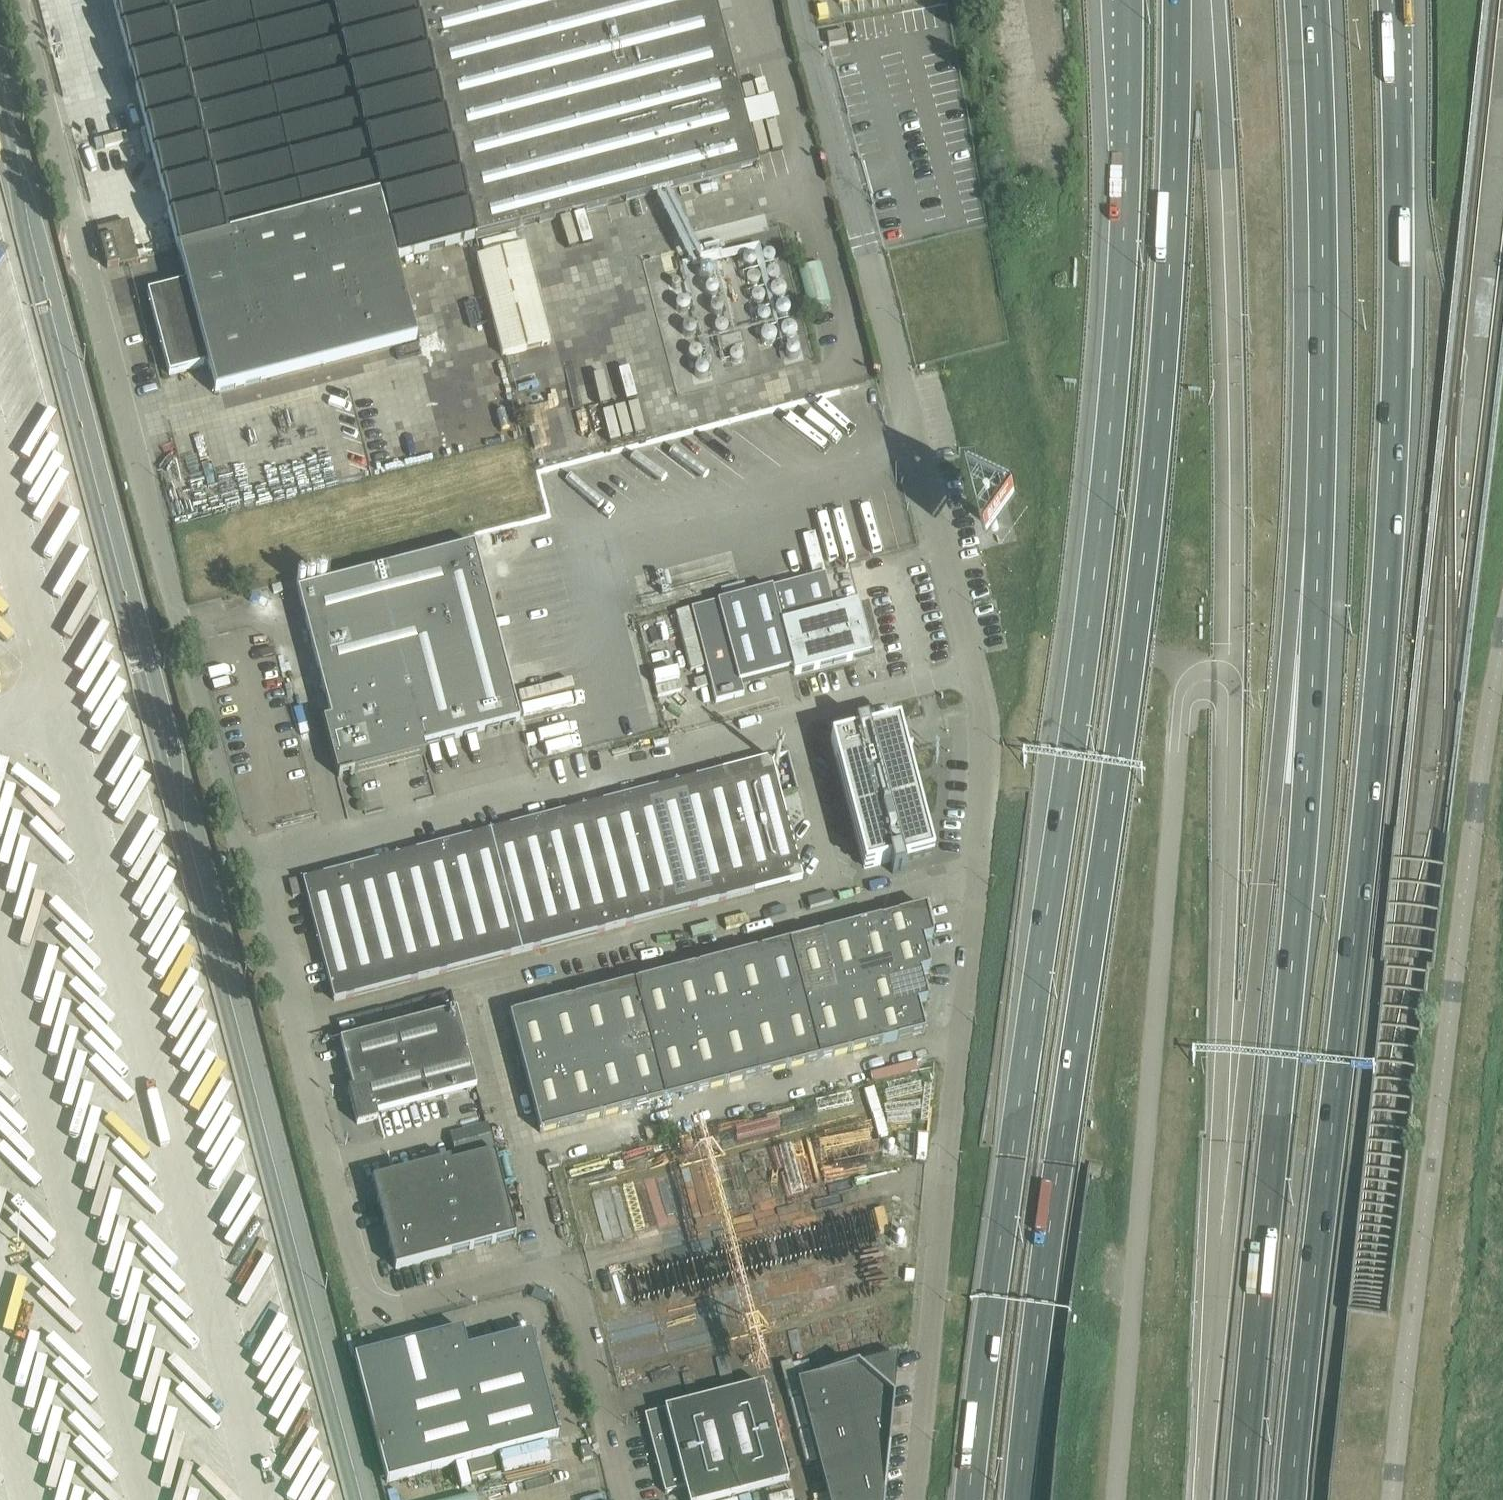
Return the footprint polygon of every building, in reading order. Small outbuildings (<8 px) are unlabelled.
[(460,178),(419,21),(414,0),(113,0),(142,111),(180,252),(460,178)] [(460,178),(477,240),(477,242),(608,208),(612,222),(630,217),(627,203),(756,169),(756,170),(760,169),(715,0),(414,0),(419,21),(460,178)] [(848,44),(846,33),(827,36),(829,48),(848,44)] [(460,178),(180,252),(188,285),(148,295),(169,377),(210,367),(217,394),(418,342),(397,261),(477,240),(460,178)] [(756,233),(754,219),(737,221),(739,235),(756,233)] [(97,232),(108,270),(139,262),(129,224),(97,232)] [(527,247),(480,260),(506,357),(553,345),(527,247)] [(820,265),(798,271),(808,310),(831,304),(820,265)] [(741,336),(721,341),(724,351),(744,346),(741,336)] [(990,527),(990,528),(990,529),(990,530),(991,531),(992,532),(993,533),(994,533),(995,533),(996,533),(997,533),(998,532),(999,532),(999,531),(1000,530),(1000,529),(1000,528),(1000,527),(1000,526),(999,525),(998,524),(997,523),(996,523),(995,523),(994,523),(993,523),(992,524),(991,524),(991,525),(990,526),(990,527)] [(355,774),(358,774),(426,756),(424,749),(520,723),(474,547),(298,593),(331,721),(324,723),(337,775),(338,775),(339,778),(354,774),(355,774)] [(798,568),(775,574),(778,586),(801,579),(798,568)] [(834,612),(825,576),(692,611),(716,705),(744,698),(741,685),(793,672),(795,677),(870,658),(867,644),(870,641),(872,639),(872,636),(872,633),(871,631),(869,628),(866,627),(863,627),(858,606),(834,612)] [(856,734),(831,741),(865,870),(890,864),(893,876),(905,872),(903,865),(933,857),(906,751),(912,749),(912,748),(905,749),(899,724),(888,727),(887,721),(885,721),(887,727),(868,732),(867,726),(855,729),(856,734)] [(746,764),(725,769),(757,893),(802,881),(771,760),(747,766),(746,764)] [(710,905),(757,893),(725,769),(699,776),(699,779),(679,784),(710,905)] [(654,788),(631,794),(663,917),(710,905),(679,784),(654,790),(654,788)] [(617,929),(663,917),(631,794),(606,800),(606,803),(586,808),(617,929)] [(561,812),(539,818),(571,941),(617,929),(586,808),(561,815),(561,812)] [(524,953),(571,941),(539,818),(513,824),(514,827),(492,833),(524,953)] [(467,837),(443,843),(475,966),(524,953),(492,833),(468,839),(467,837)] [(430,978),(475,966),(443,843),(419,849),(420,853),(399,858),(430,978)] [(374,862),(351,868),(383,990),(430,978),(399,858),(375,864),(374,862)] [(328,877),(303,883),(335,1003),(383,990),(351,868),(327,874),(328,877)] [(299,881),(289,883),(294,899),(303,896),(299,881)] [(925,910),(882,921),(890,950),(933,939),(925,910)] [(898,979),(890,950),(882,921),(851,929),(867,987),(898,979)] [(836,995),(867,987),(851,929),(820,937),(836,995)] [(805,1003),(836,995),(820,937),(789,945),(805,1003)] [(890,950),(898,979),(930,971),(923,942),(933,939),(890,950)] [(774,1012),(805,1003),(789,945),(758,953),(774,1012)] [(743,1020),(774,1012),(758,953),(727,961),(743,1020)] [(712,1028),(743,1020),(727,961),(697,969),(712,1028)] [(681,1036),(712,1028),(697,969),(666,977),(681,1036)] [(867,987),(874,1016),(928,1002),(920,974),(930,971),(898,979),(867,987)] [(650,1044),(681,1036),(666,977),(635,985),(650,1044)] [(619,1052),(650,1044),(635,985),(604,993),(619,1052)] [(851,1054),(882,1046),(874,1016),(867,987),(836,995),(851,1054)] [(573,1002),(588,1060),(619,1052),(604,993),(573,1002)] [(836,995),(805,1003),(820,1062),(851,1054),(836,995)] [(557,1068),(588,1060),(573,1002),(542,1010),(557,1068)] [(928,1003),(928,1002),(874,1016),(882,1046),(925,1035),(917,1006),(928,1003)] [(789,1070),(820,1062),(805,1003),(774,1012),(789,1070)] [(542,1010),(510,1018),(525,1076),(557,1068),(542,1010)] [(353,1090),(348,1091),(357,1126),(378,1120),(377,1115),(477,1090),(457,1012),(340,1043),(353,1090)] [(758,1078),(789,1070),(774,1012),(743,1020),(758,1078)] [(727,1086),(758,1078),(743,1020),(712,1028),(727,1086)] [(696,1094),(727,1086),(712,1028),(681,1036),(696,1094)] [(665,1102),(696,1094),(681,1036),(650,1044),(665,1102)] [(634,1110),(665,1102),(650,1044),(619,1052),(634,1110)] [(619,1052),(588,1060),(603,1118),(634,1110),(619,1052)] [(572,1126),(603,1118),(588,1060),(557,1068),(572,1126)] [(572,1126),(557,1068),(525,1076),(541,1135),(572,1126)] [(458,1163),(497,1153),(489,1123),(450,1133),(458,1163)] [(494,1245),(516,1239),(495,1156),(472,1162),(494,1245)] [(545,1159),(548,1171),(559,1168),(556,1156),(545,1159)] [(449,1163),(472,1251),(494,1245),(472,1162),(451,1167),(450,1163),(449,1163)] [(432,1191),(438,1213),(444,1235),(450,1257),(472,1251),(449,1163),(427,1169),(432,1191)] [(427,1169),(372,1183),(378,1205),(432,1191),(427,1169)] [(438,1213),(432,1191),(378,1205),(384,1227),(438,1213)] [(444,1235),(438,1213),(384,1227),(390,1249),(444,1235)] [(390,1249),(395,1271),(450,1257),(444,1235),(390,1249)] [(463,1331),(380,1353),(355,1359),(387,1484),(559,1440),(531,1334),(468,1351),(463,1331)] [(366,1336),(350,1340),(354,1355),(369,1351),(366,1336)] [(797,1385),(828,1499),(884,1499),(898,1358),(810,1381),(797,1385)] [(789,1483),(763,1388),(645,1417),(665,1495),(685,1490),(687,1499),(729,1499),(789,1484),(789,1483)] [(590,1449),(581,1451),(584,1463),(593,1460),(590,1449)]
